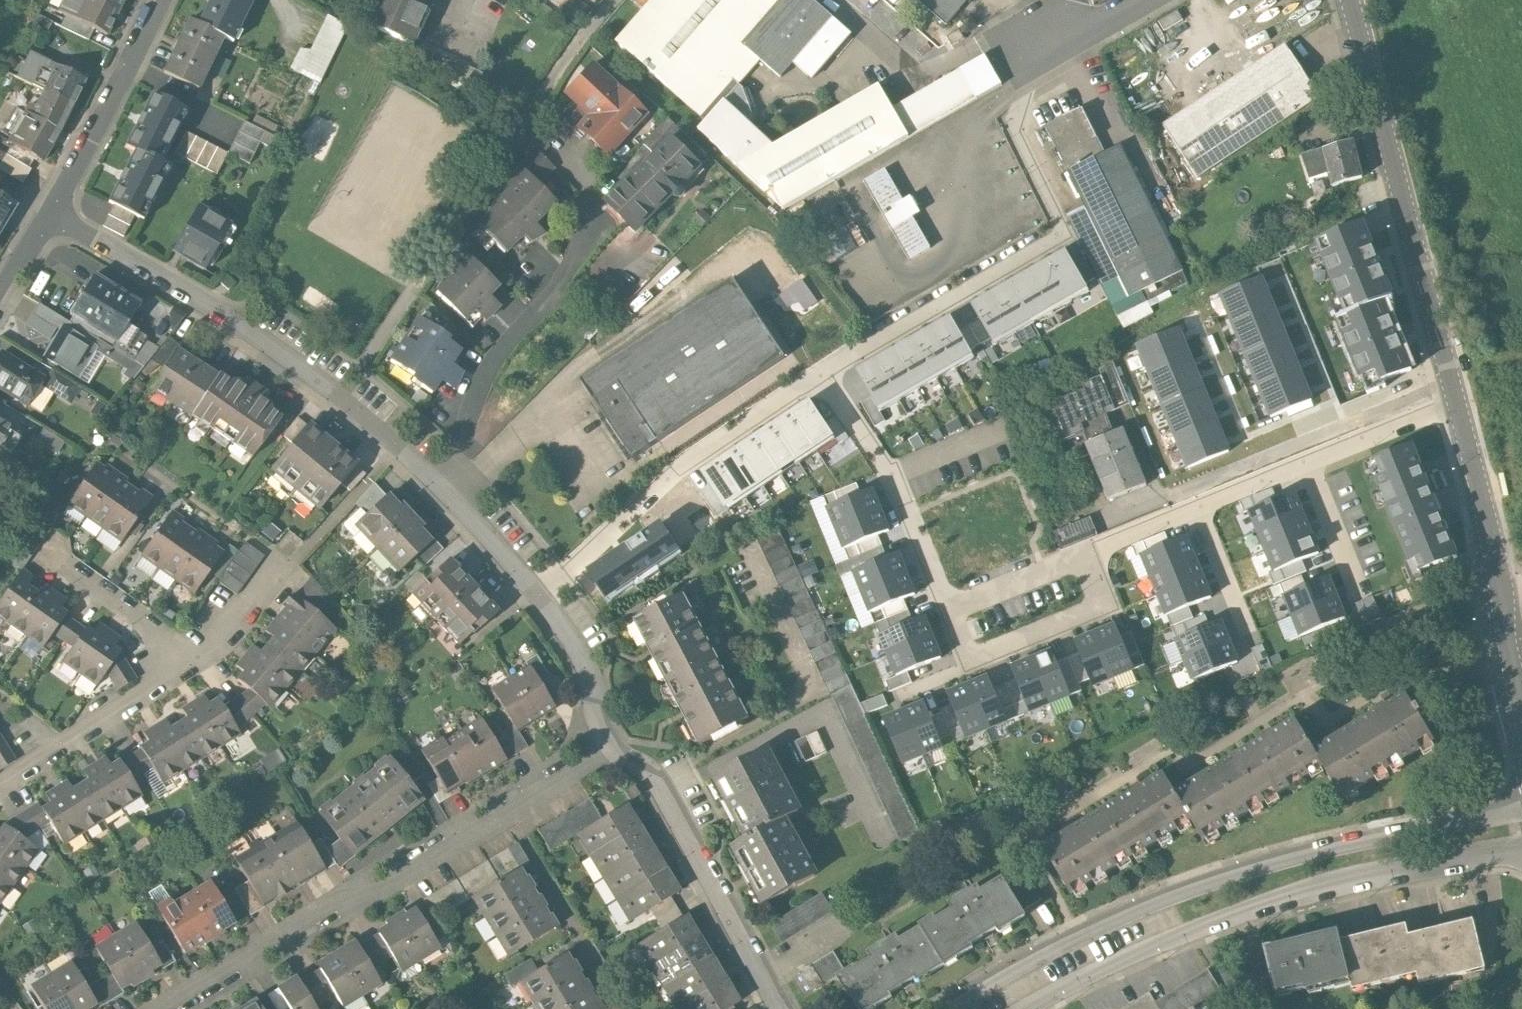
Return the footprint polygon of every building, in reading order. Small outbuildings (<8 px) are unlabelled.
[(122,5),(124,0),(60,0),(56,8),(67,12),(88,22),(109,32),(122,5)] [(197,24),(224,36),(234,41),(253,0),(208,0),(197,24)] [(421,6),(408,0),(379,0),(369,24),(414,44),(430,10),(421,6)] [(583,0),(570,0),(561,11),(577,23),(590,5),(583,0)] [(853,32),(817,0),(648,0),(616,37),(710,119),(743,81),(762,60),(781,77),(795,60),(814,76),(853,32)] [(946,26),(968,0),(915,0),(946,26)] [(53,21),(35,12),(29,23),(46,33),(53,21)] [(88,22),(67,12),(61,24),(83,34),(88,22)] [(300,46),(290,67),(318,81),(348,24),(328,13),(312,48),(300,46)] [(161,73),(199,91),(224,36),(197,24),(186,19),(161,73)] [(1286,46),(1164,126),(1181,152),(1198,178),(1284,121),(1320,98),(1286,46)] [(18,73),(43,86),(74,103),(87,77),(31,48),(18,73)] [(1002,84),(986,56),(896,105),(883,81),(776,141),(753,121),(756,116),(746,85),(743,81),(710,119),(701,130),(786,209),(1002,84)] [(594,58),(565,90),(589,112),(577,125),(608,154),(649,108),(594,58)] [(30,99),(25,108),(61,128),(74,103),(43,86),(35,102),(30,99)] [(188,108),(153,91),(127,144),(134,147),(162,161),(188,108)] [(45,158),(61,128),(25,108),(8,139),(13,141),(45,158)] [(1083,108),(1045,127),(1068,173),(1086,208),(1068,217),(1102,285),(1119,318),(1188,284),(1182,272),(1184,271),(1122,146),(1106,154),(1083,108)] [(277,136),(245,120),(228,151),(250,162),(261,141),(272,146),(277,136)] [(217,173),(228,151),(185,129),(174,150),(217,173)] [(707,163),(673,130),(606,197),(640,230),(676,194),(683,195),(689,189),(689,181),(707,163)] [(37,155),(13,141),(6,152),(31,166),(37,155)] [(1353,141),(1302,157),(1310,182),(1330,175),(1333,188),(1363,179),(1353,141)] [(1285,156),(1280,144),(1271,148),(1276,159),(1285,156)] [(534,145),(519,165),(536,182),(553,164),(534,145)] [(134,147),(107,201),(144,219),(171,166),(162,161),(134,147)] [(6,152),(0,163),(0,168),(23,181),(31,166),(6,152)] [(477,226),(506,254),(523,237),(529,244),(546,235),(537,224),(557,202),(536,182),(519,165),(477,226)] [(889,167),(868,180),(914,257),(934,244),(917,216),(927,210),(917,194),(909,199),(889,167)] [(3,224),(16,203),(0,193),(0,222),(3,224)] [(235,217),(202,197),(172,249),(205,268),(208,264),(216,261),(226,244),(221,241),(235,217)] [(703,208),(693,218),(701,227),(711,217),(703,208)] [(1297,221),(1291,212),(1283,217),(1289,225),(1297,221)] [(1394,298),(1363,224),(1317,242),(1347,315),(1337,319),(1337,321),(1394,298)] [(504,286),(467,247),(437,291),(473,328),(483,318),(487,322),(503,307),(493,296),(504,286)] [(1068,254),(1011,286),(1033,324),(1089,292),(1086,285),(1073,264),(1068,254)] [(1084,258),(1073,264),(1086,285),(1096,279),(1084,258)] [(141,299),(96,271),(70,312),(116,340),(131,315),(141,299)] [(217,279),(228,289),(236,281),(224,271),(217,279)] [(1262,278),(1221,295),(1230,316),(1271,299),(1262,278)] [(786,357),(734,279),(581,381),(633,459),(786,357)] [(1011,286),(993,297),(1015,335),(1033,324),(1011,286)] [(993,297),(973,308),(979,319),(991,339),(996,346),(1015,335),(993,297)] [(1394,298),(1337,321),(1368,395),(1387,388),(1384,382),(1412,371),(1384,303),(1394,299),(1394,298)] [(429,299),(420,314),(452,335),(457,327),(429,299)] [(1271,299),(1230,316),(1238,337),(1279,320),(1271,299)] [(33,312),(60,328),(62,325),(98,347),(97,349),(128,368),(124,374),(132,380),(143,365),(112,346),(39,302),(33,312)] [(414,375),(436,390),(444,379),(455,386),(465,370),(455,362),(464,347),(451,337),(452,335),(420,314),(393,356),(415,371),(414,375)] [(136,332),(131,315),(116,340),(112,346),(143,365),(150,358),(160,347),(136,332)] [(979,319),(969,324),(981,345),(991,339),(979,319)] [(953,320),(933,331),(955,369),(975,358),(970,351),(959,331),(953,320)] [(1279,320),(1238,337),(1246,357),(1287,340),(1279,320)] [(969,324),(959,331),(970,351),(981,345),(969,324)] [(98,347),(62,325),(60,328),(43,355),(80,377),(97,349),(98,347)] [(1179,329),(1138,346),(1146,367),(1187,350),(1179,329)] [(933,331),(915,342),(937,380),(955,369),(933,331)] [(150,358),(163,366),(178,343),(169,337),(160,347),(150,358)] [(1287,340),(1246,357),(1255,377),(1296,360),(1287,340)] [(915,342),(896,352),(918,390),(937,380),(915,342)] [(163,366),(149,387),(171,401),(199,357),(178,343),(163,366)] [(1187,350),(1146,367),(1155,387),(1196,371),(1187,350)] [(896,352),(878,363),(900,401),(918,390),(896,352)] [(0,355),(0,387),(28,405),(44,379),(1,353),(0,355)] [(220,370),(199,357),(171,401),(192,414),(220,370)] [(1296,360),(1255,377),(1263,397),(1304,380),(1296,360)] [(1102,377),(1116,411),(1131,405),(1113,362),(1100,372),(1102,377)] [(878,363),(859,374),(872,397),(881,412),(900,401),(878,363)] [(192,414),(254,457),(284,414),(273,406),(270,395),(272,391),(249,375),(246,378),(231,377),(220,370),(192,414)] [(1196,371),(1155,387),(1163,408),(1204,391),(1196,371)] [(45,385),(69,400),(77,386),(54,372),(45,385)] [(1065,455),(1087,446),(1113,435),(1105,416),(1116,411),(1102,377),(1083,385),(1085,390),(1058,401),(1061,407),(1048,412),(1065,455)] [(1304,380),(1263,397),(1272,418),(1313,401),(1304,380)] [(1204,391),(1163,408),(1172,428),(1212,411),(1204,391)] [(881,412),(872,397),(861,403),(875,428),(886,422),(881,412)] [(793,415),(817,452),(836,439),(826,424),(811,403),(793,415)] [(1212,411),(1172,428),(1180,448),(1221,431),(1212,411)] [(283,432),(293,441),(307,423),(297,415),(283,432)] [(775,427),(799,463),(817,452),(793,415),(775,427)] [(8,427),(10,423),(0,417),(0,440),(8,427)] [(293,441),(271,468),(320,507),(341,481),(356,463),(360,458),(311,418),(307,423),(293,441)] [(826,424),(836,439),(839,444),(849,438),(836,418),(826,424)] [(8,427),(0,440),(0,445),(11,453),(22,436),(8,427)] [(757,439),(782,475),(799,463),(775,427),(757,439)] [(63,442),(42,428),(34,440),(56,454),(63,442)] [(92,431),(94,442),(108,440),(107,429),(92,431)] [(1113,435),(1087,446),(1110,501),(1147,486),(1124,431),(1113,435)] [(1221,431),(1180,448),(1188,469),(1229,452),(1221,431)] [(739,450),(764,487),(782,475),(757,439),(739,450)] [(1405,566),(1412,582),(1423,578),(1424,579),(1442,572),(1440,565),(1458,558),(1412,446),(1364,465),(1371,481),(1376,479),(1381,491),(1372,494),(1378,509),(1387,506),(1411,564),(1405,566)] [(722,462),(746,499),(764,487),(739,450),(722,462)] [(97,459),(66,503),(86,516),(119,470),(107,462),(105,465),(97,459)] [(710,485),(727,511),(746,499),(722,462),(703,474),(710,485)] [(366,472),(356,463),(341,481),(352,490),(366,472)] [(119,470),(86,516),(102,528),(133,484),(128,480),(129,478),(119,470)] [(824,497),(828,508),(861,495),(857,483),(824,497)] [(139,488),(133,484),(102,528),(122,542),(154,495),(141,486),(139,488)] [(374,484),(357,501),(362,507),(367,512),(384,495),(374,484)] [(727,511),(710,485),(700,491),(717,518),(727,511)] [(367,512),(355,523),(361,529),(379,548),(416,512),(404,499),(401,502),(390,490),(384,495),(367,512)] [(881,511),(873,490),(861,495),(828,508),(837,529),(881,511)] [(1258,532),(1303,514),(1294,493),(1250,511),(1258,532)] [(34,512),(53,526),(58,518),(39,504),(34,512)] [(356,534),(361,529),(355,523),(367,512),(362,507),(345,523),(356,534)] [(173,510),(140,556),(159,568),(189,525),(180,519),(182,516),(173,510)] [(890,531),(881,511),(837,529),(845,550),(879,536),(890,531)] [(416,512),(379,548),(399,570),(415,555),(435,537),(424,527),(427,524),(416,512)] [(1266,552),(1311,534),(1303,514),(1258,532),(1266,552)] [(688,555),(663,517),(583,570),(607,608),(688,555)] [(1091,518),(1054,533),(1061,551),(1098,536),(1091,518)] [(830,696),(832,695),(852,686),(776,523),(754,533),(830,696)] [(189,525),(159,568),(176,580),(208,534),(203,531),(197,527),(195,530),(189,525)] [(144,531),(137,526),(131,534),(138,539),(144,531)] [(1142,556),(1170,545),(1165,533),(1132,546),(1137,557),(1142,556)] [(208,534),(176,580),(194,593),(212,569),(225,550),(216,544),(218,541),(208,534)] [(1311,534),(1266,552),(1275,572),(1319,554),(1311,534)] [(879,536),(845,550),(850,561),(883,547),(879,536)] [(435,537),(415,555),(424,565),(444,548),(435,537)] [(1150,576),(1195,558),(1186,538),(1170,545),(1142,556),(1150,576)] [(265,555),(246,541),(239,550),(221,577),(219,578),(237,592),(265,555)] [(230,544),(225,550),(212,569),(221,577),(239,550),(230,544)] [(907,574),(899,553),(854,572),(862,593),(907,574)] [(476,581),(453,555),(427,578),(412,592),(414,594),(422,603),(436,618),(476,581)] [(1195,558),(1150,576),(1158,596),(1203,578),(1195,558)] [(111,562),(103,574),(110,579),(118,567),(111,562)] [(0,599),(0,617),(8,623),(34,587),(28,583),(34,575),(26,570),(22,567),(0,599)] [(412,592),(427,578),(420,570),(405,583),(412,592)] [(915,595),(907,574),(862,593),(871,613),(904,599),(915,595)] [(1285,596),(1307,587),(1302,576),(1269,590),(1273,601),(1285,596)] [(311,577),(298,592),(312,605),(325,591),(311,577)] [(1203,578),(1158,596),(1167,616),(1212,598),(1203,578)] [(1334,589),(1329,578),(1307,587),(1285,596),(1293,616),(1336,599),(1332,590),(1334,589)] [(476,581),(436,618),(460,645),(501,608),(476,581)] [(8,623),(26,635),(57,591),(53,588),(46,583),(40,591),(34,587),(8,623)] [(57,591),(26,635),(43,647),(52,633),(66,614),(69,610),(62,606),(68,598),(60,593),(57,591)] [(687,591),(637,618),(671,681),(722,654),(687,591)] [(312,605),(298,592),(295,594),(292,592),(285,600),(288,603),(274,619),(315,654),(339,627),(312,605)] [(422,603),(414,594),(408,599),(417,608),(422,603)] [(1373,597),(1351,607),(1361,629),(1383,619),(1373,597)] [(904,599),(871,613),(875,624),(909,610),(904,599)] [(1340,608),(1336,599),(1293,616),(1301,637),(1345,619),(1341,608),(1340,608)] [(909,610),(875,624),(880,636),(914,622),(909,610)] [(72,647),(86,628),(66,614),(52,633),(72,647)] [(929,629),(924,617),(914,622),(880,636),(888,656),(932,638),(928,629),(929,629)] [(301,670),(315,654),(274,619),(266,628),(274,635),(268,642),(301,670)] [(72,647),(62,661),(79,673),(110,629),(107,626),(100,622),(95,629),(88,625),(86,628),(72,647)] [(1185,660),(1229,642),(1221,622),(1176,640),(1185,660)] [(1106,631),(1096,635),(1114,678),(1134,670),(1121,637),(1116,625),(1105,630),(1106,631)] [(110,629),(79,673),(97,685),(106,672),(121,650),(123,648),(116,644),(121,637),(115,632),(110,629)] [(1121,637),(1134,670),(1145,665),(1132,632),(1121,637)] [(1086,638),(1075,642),(1079,653),(1090,679),(1093,686),(1114,678),(1096,635),(1087,639),(1086,638)] [(935,648),(932,638),(888,656),(897,677),(908,672),(941,658),(937,647),(935,648)] [(286,688),(301,670),(268,642),(262,650),(254,643),(248,650),(245,653),(286,688)] [(1194,681),(1238,663),(1229,642),(1185,660),(1194,681)] [(117,690),(138,678),(121,650),(106,672),(117,690)] [(1042,657),(1032,661),(1050,704),(1071,696),(1057,662),(1052,651),(1041,656),(1042,657)] [(286,688),(245,653),(242,657),(236,664),(244,670),(238,677),(250,687),(268,703),(271,705),(286,688)] [(1079,684),(1090,679),(1079,653),(1068,658),(1079,684)] [(527,661),(529,665),(531,664),(542,681),(552,675),(538,654),(527,661)] [(722,654),(671,681),(704,743),(754,717),(722,654)] [(1057,662),(1071,696),(1082,691),(1079,684),(1068,658),(1057,662)] [(1023,663),(1011,668),(1016,679),(1030,713),(1050,704),(1032,661),(1023,665),(1023,663)] [(542,681),(531,664),(529,665),(512,676),(539,718),(544,715),(558,707),(542,681)] [(913,683),(908,672),(897,677),(886,681),(890,692),(913,683)] [(531,723),(539,718),(512,676),(492,688),(515,724),(519,731),(531,723)] [(978,683),(969,687),(987,730),(1007,722),(994,688),(989,677),(978,682),(978,683)] [(1019,717),(1030,713),(1016,679),(1005,683),(1019,717)] [(994,688),(1007,722),(1019,717),(1005,683),(994,688)] [(852,686),(832,695),(902,844),(920,833),(866,715),(861,704),(852,686)] [(268,703),(250,687),(226,708),(238,728),(268,703)] [(959,689),(948,694),(952,705),(966,738),(987,730),(969,687),(960,691),(959,689)] [(410,689),(400,695),(405,703),(415,697),(410,689)] [(193,700),(222,746),(242,734),(238,728),(226,708),(219,697),(210,702),(205,693),(197,698),(193,700)] [(1342,798),(1435,742),(1418,715),(1421,713),(1417,707),(1414,708),(1406,694),(1313,750),(1324,768),(1342,798)] [(888,706),(884,695),(861,704),(866,715),(888,706)] [(188,716),(180,721),(203,758),(222,746),(193,700),(189,703),(182,707),(188,716)] [(915,709),(905,713),(923,756),(943,748),(940,740),(931,718),(925,703),(914,708),(915,709)] [(955,743),(966,738),(952,705),(941,710),(943,714),(952,735),(955,743)] [(896,715),(884,720),(903,764),(923,756),(905,713),(896,717),(896,715)] [(943,714),(931,718),(940,740),(952,735),(943,714)] [(158,722),(154,724),(182,770),(203,758),(180,721),(172,726),(166,717),(158,722)] [(484,717),(465,728),(491,770),(509,759),(498,740),(484,717)] [(1192,822),(1203,840),(1324,768),(1313,750),(1295,720),(1174,792),(1192,822)] [(162,783),(182,770),(154,724),(150,726),(143,731),(148,739),(139,745),(140,748),(153,768),(162,783)] [(519,731),(515,724),(504,730),(506,734),(518,753),(529,746),(519,731)] [(447,740),(468,779),(470,783),(491,770),(465,728),(447,740)] [(17,760),(0,730),(0,770),(17,760)] [(817,731),(795,741),(804,761),(826,751),(817,731)] [(506,734),(498,740),(509,759),(518,753),(506,734)] [(468,779),(447,740),(444,735),(422,749),(439,777),(448,792),(458,785),(468,779)] [(140,748),(121,760),(134,780),(153,768),(140,748)] [(764,749),(708,777),(738,838),(783,816),(795,810),(764,749)] [(427,799),(392,754),(319,811),(340,838),(354,856),(389,829),(427,799)] [(99,760),(94,762),(123,808),(143,795),(134,780),(121,760),(120,758),(111,764),(105,756),(99,760)] [(89,778),(81,783),(104,820),(123,808),(94,762),(91,765),(84,769),(89,778)] [(1163,774),(1042,847),(1071,895),(1192,822),(1174,792),(1163,774)] [(448,792),(439,777),(428,783),(440,803),(461,790),(458,785),(448,792)] [(56,786),(85,832),(104,820),(81,783),(72,788),(66,779),(59,784),(56,786)] [(85,832),(56,786),(52,788),(44,793),(49,801),(41,806),(51,821),(65,844),(85,832)] [(578,833),(602,818),(590,798),(539,829),(551,849),(578,833)] [(41,806),(38,801),(5,824),(24,837),(40,828),(51,821),(41,806)] [(643,823),(631,802),(602,818),(578,833),(591,854),(643,823)] [(723,846),(755,907),(815,876),(783,816),(738,838),(723,846)] [(51,821),(40,828),(46,838),(57,831),(51,821)] [(643,823),(591,854),(604,876),(656,844),(643,823)] [(25,866),(39,848),(24,837),(5,824),(0,830),(0,848),(25,866)] [(40,828),(24,837),(39,848),(43,851),(50,844),(46,838),(40,828)] [(302,828),(281,841),(306,883),(313,878),(328,870),(312,844),(302,828)] [(322,838),(312,844),(328,870),(337,864),(328,848),(322,838)] [(340,868),(354,856),(340,838),(328,848),(337,864),(340,868)] [(147,846),(142,839),(134,845),(139,852),(147,846)] [(267,848),(260,853),(285,895),(306,883),(281,841),(275,844),(272,839),(264,843),(267,848)] [(437,918),(472,897),(523,866),(531,861),(518,842),(425,899),(434,915),(437,918)] [(656,844),(604,876),(617,899),(669,867),(656,844)] [(11,887),(25,866),(0,848),(0,879),(11,887)] [(265,908),(285,895),(260,853),(239,865),(249,881),(265,908)] [(94,865),(83,872),(89,881),(100,874),(94,865)] [(535,885),(523,866),(472,897),(484,916),(535,885)] [(669,867),(617,899),(630,920),(651,908),(671,896),(683,889),(669,867)] [(918,923),(921,928),(944,965),(973,948),(970,944),(997,927),(1000,932),(1026,916),(1022,910),(1011,892),(1002,878),(980,891),(977,886),(949,903),(952,909),(935,919),(932,915),(918,923)] [(11,887),(0,879),(0,902),(11,887)] [(1011,892),(1022,910),(1042,898),(1031,879),(1011,892)] [(182,898),(208,941),(237,923),(221,897),(211,880),(182,898)] [(251,915),(265,908),(249,881),(235,889),(251,915)] [(484,916),(496,936),(547,905),(535,885),(484,916)] [(148,895),(155,906),(169,898),(163,887),(148,895)] [(235,889),(221,897),(237,923),(239,927),(253,918),(251,915),(235,889)] [(833,910),(822,892),(768,923),(780,942),(833,910)] [(671,896),(651,908),(657,918),(677,906),(671,896)] [(185,955),(208,941),(182,898),(172,904),(169,898),(155,906),(185,955)] [(547,905),(496,936),(508,957),(560,926),(547,905)] [(677,906),(657,918),(664,929),(684,917),(677,906)] [(394,915),(421,960),(441,948),(436,940),(425,920),(417,907),(407,913),(404,909),(394,915)] [(664,929),(637,945),(650,966),(703,934),(691,913),(684,917),(664,929)] [(421,960),(394,915),(386,920),(388,924),(378,930),(380,934),(394,958),(402,971),(421,960)] [(434,915),(425,920),(436,940),(446,934),(437,918),(434,915)] [(1471,917),(1406,934),(1416,972),(1419,984),(1484,967),(1471,917)] [(34,920),(22,927),(29,939),(41,932),(34,920)] [(152,948),(136,921),(114,934),(143,982),(155,975),(152,971),(163,965),(152,948)] [(1403,923),(1337,940),(1348,983),(1350,989),(1416,972),(1406,934),(1403,923)] [(835,977),(849,1000),(852,998),(859,1008),(871,1008),(891,997),(888,994),(915,978),(917,981),(944,965),(921,928),(898,941),(895,936),(866,953),(869,959),(854,968),(853,966),(844,971),(835,977)] [(1337,940),(1334,928),(1259,946),(1273,995),(1299,989),(1306,993),(1348,983),(1337,940)] [(143,982),(114,934),(94,947),(110,973),(121,991),(131,985),(133,988),(143,982)] [(361,946),(375,970),(394,958),(380,934),(361,946)] [(703,934),(650,966),(663,988),(716,956),(703,934)] [(336,950),(364,996),(384,984),(375,970),(361,946),(356,938),(336,950)] [(163,941),(152,948),(163,965),(164,967),(175,961),(163,941)] [(364,996),(336,950),(316,962),(320,968),(335,992),(344,1008),(364,996)] [(579,966),(570,951),(519,981),(532,1002),(583,972),(579,966)] [(835,977),(844,971),(832,951),(799,972),(811,991),(835,977)] [(663,988),(676,1008),(677,1008),(729,977),(716,956),(663,988)] [(71,1008),(91,1008),(98,1005),(86,987),(71,960),(49,973),(71,1008)] [(300,980),(314,1004),(335,992),(320,968),(300,980)] [(1158,1008),(1193,1008),(1204,1003),(1222,992),(1207,969),(1154,1001),(1158,1008)] [(532,1002),(536,1008),(564,1008),(594,991),(591,985),(583,972),(532,1002)] [(49,973),(30,985),(45,1008),(71,1008),(49,973)] [(123,994),(121,991),(110,973),(99,980),(112,1001),(123,994)] [(297,975),(276,987),(289,1008),(317,1008),(314,1004),(300,980),(297,975)] [(677,1008),(729,1008),(735,1006),(743,1001),(729,977),(677,1008)] [(100,1008),(112,1001),(99,980),(86,987),(98,1005),(100,1008)] [(564,1008),(605,1008),(601,1003),(594,991),(564,1008)] [(1154,1001),(1148,992),(1121,1008),(1158,1008),(1154,1001)] [(256,997),(236,1008),(263,1008),(256,997)]
